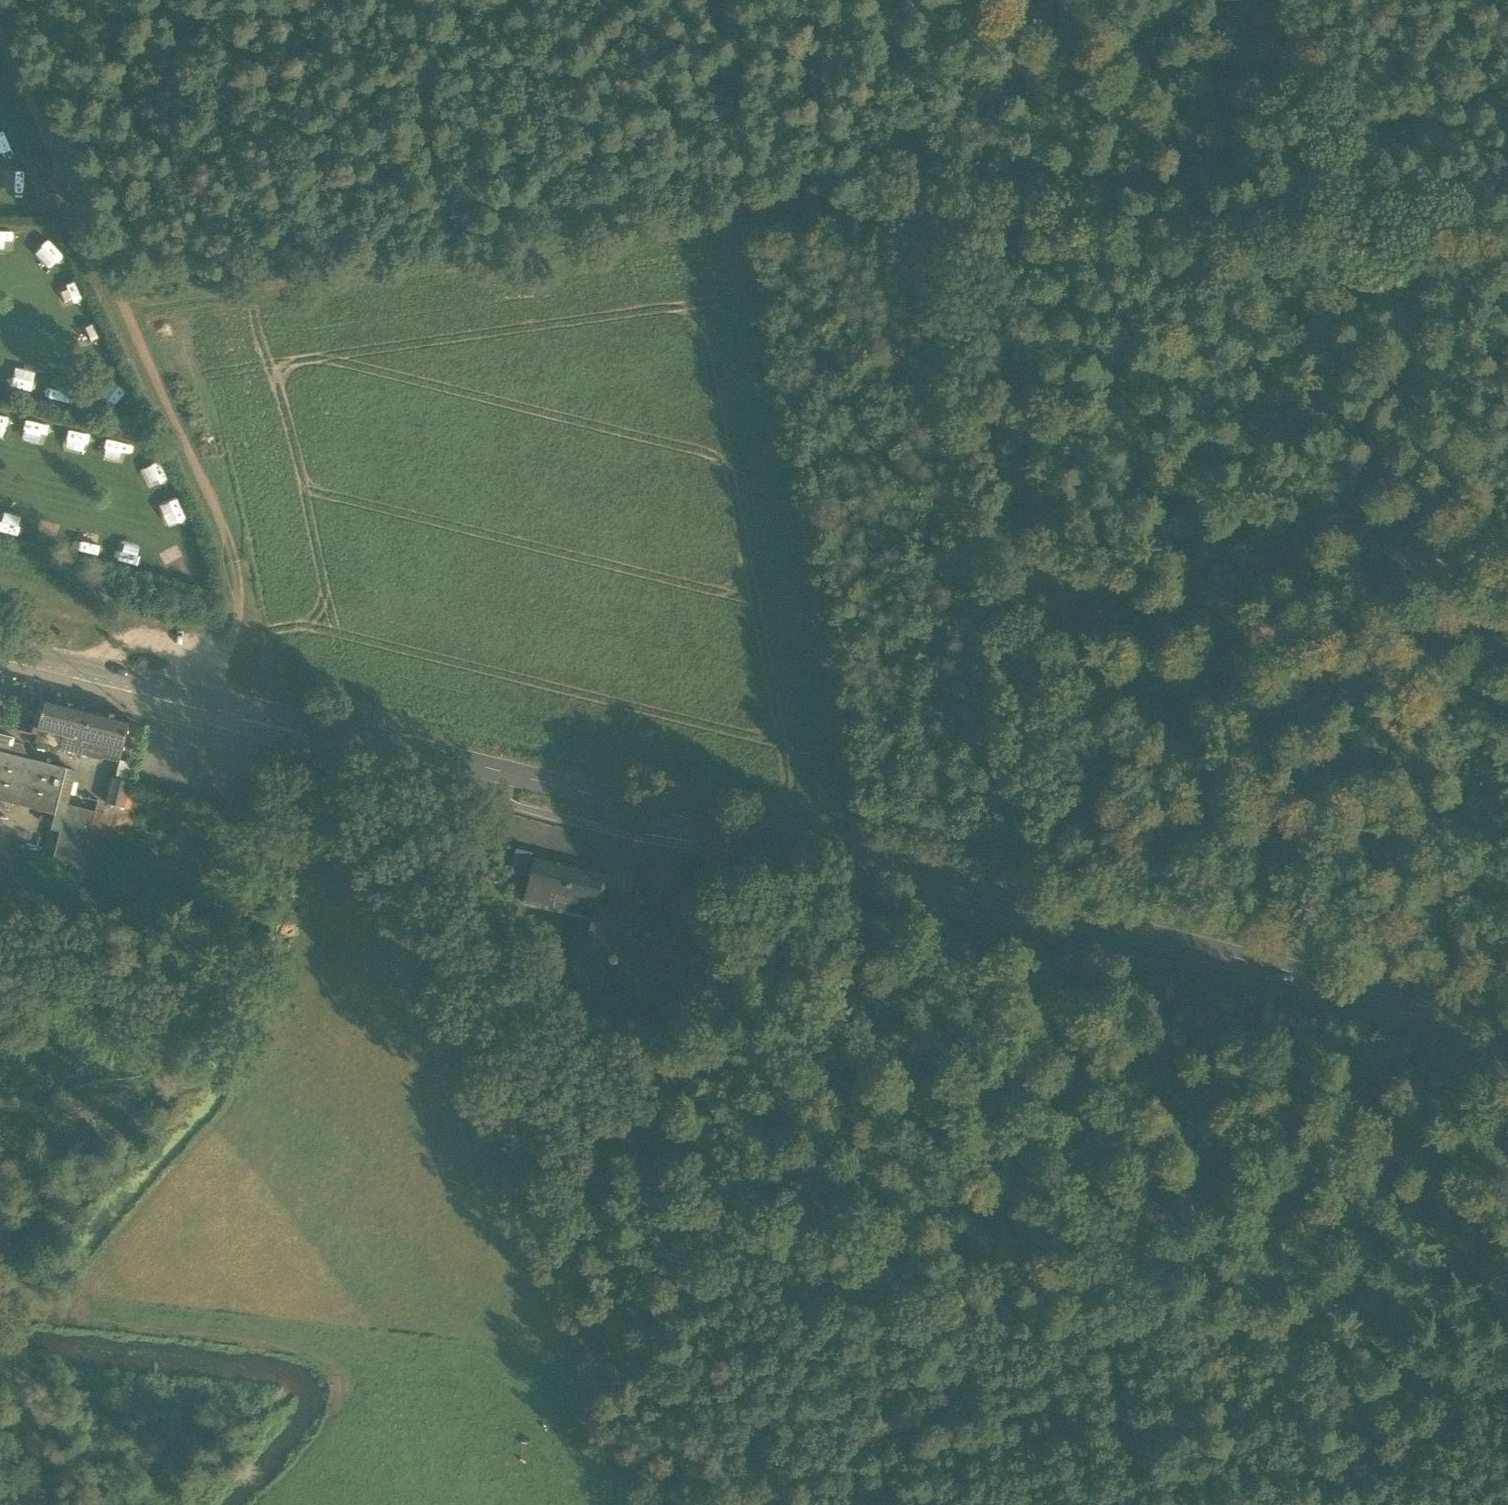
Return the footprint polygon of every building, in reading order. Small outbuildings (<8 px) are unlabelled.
[(11,143),(5,130),(0,133),(0,148),(11,143)] [(7,170),(7,188),(25,189),(26,171),(7,170)] [(9,247),(8,229),(0,229),(0,247),(9,247)] [(36,252),(43,265),(59,256),(52,243),(36,252)] [(75,280),(58,288),(65,304),(82,297),(75,280)] [(79,326),(84,339),(98,333),(92,320),(79,326)] [(53,377),(50,396),(67,399),(70,379),(53,377)] [(3,528),(16,532),(22,516),(9,512),(3,528)] [(91,708),(47,696),(35,742),(38,743),(37,747),(48,750),(50,745),(81,753),(85,738),(84,738),(91,708)] [(120,760),(131,718),(91,708),(84,738),(85,738),(81,753),(103,759),(104,756),(120,760)] [(36,808),(56,813),(67,767),(29,757),(23,743),(0,736),(0,799),(36,808)] [(113,776),(107,801),(127,806),(133,781),(113,776)] [(73,793),(71,802),(97,807),(99,798),(73,793)] [(68,804),(54,860),(82,867),(96,811),(68,804)] [(525,892),(594,909),(596,901),(597,902),(602,882),(547,868),(548,863),(533,860),(525,892)] [(587,936),(623,945),(632,910),(597,902),(596,901),(594,909),(587,936)]
